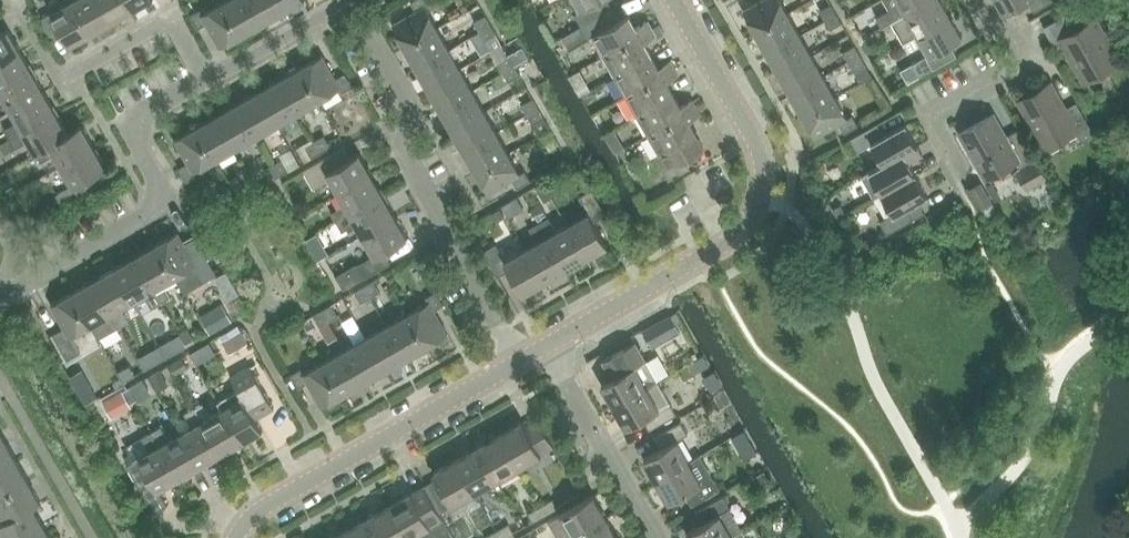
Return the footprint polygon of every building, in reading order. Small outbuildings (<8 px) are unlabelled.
[(72,0),(52,0),(51,1),(49,3),(48,7),(49,10),(50,13),(39,19),(51,40),(62,34),(69,45),(91,33),(72,0)] [(91,33),(111,21),(99,0),(72,0),(91,33)] [(132,9),(127,0),(99,0),(111,21),(132,9)] [(132,9),(148,0),(127,0),(132,9)] [(224,2),(242,34),(263,22),(250,0),(227,0),(224,2)] [(263,22),(284,11),(278,0),(250,0),(263,22)] [(284,11),(302,0),(278,0),(284,11)] [(392,24),(405,46),(437,27),(425,7),(430,4),(428,0),(413,0),(411,1),(416,11),(392,24)] [(582,26),(613,8),(608,0),(572,0),(579,11),(575,14),(582,26)] [(788,13),(781,0),(761,0),(743,10),(756,32),(788,13)] [(927,0),(885,0),(890,9),(877,16),(883,26),(892,20),(927,0)] [(917,33),(950,14),(941,0),(927,0),(892,20),(904,41),(917,33)] [(1005,12),(1026,0),(998,0),(1005,12)] [(1035,11),(1053,0),(1029,0),(1035,11)] [(242,34),(224,2),(203,14),(200,9),(190,15),(198,28),(207,23),(220,47),(242,34)] [(825,20),(836,13),(831,4),(819,10),(825,20)] [(593,35),(604,55),(652,28),(648,21),(636,27),(629,14),(619,20),(613,8),(582,26),(589,38),(593,35)] [(1075,9),(1045,26),(1055,45),(1064,41),(1085,80),(1120,60),(1097,19),(1084,26),(1075,9)] [(768,52),(800,34),(788,13),(756,32),(768,52)] [(836,13),(825,20),(831,29),(842,22),(836,13)] [(917,33),(929,54),(913,63),(920,76),(957,55),(951,43),(962,36),(950,14),(917,33)] [(480,31),(492,24),(486,15),(475,22),(480,31)] [(492,24),(480,31),(485,40),(497,33),(492,24)] [(449,48),(437,27),(405,46),(417,67),(449,48)] [(604,55),(615,75),(651,54),(644,42),(656,35),(652,28),(604,55)] [(20,51),(8,29),(0,33),(0,62),(20,51)] [(485,40),(491,51),(503,44),(497,33),(485,40)] [(780,73),(812,55),(800,34),(768,52),(780,73)] [(870,35),(860,40),(867,52),(877,46),(870,35)] [(849,61),(861,55),(855,46),(844,52),(849,61)] [(461,69),(449,48),(417,67),(429,87),(461,69)] [(32,71),(20,51),(0,62),(0,90),(32,71)] [(615,75),(626,95),(674,67),(670,60),(659,67),(651,54),(615,75)] [(336,78),(322,55),(301,67),(319,100),(340,88),(343,92),(353,87),(345,73),(336,78)] [(812,55),(780,73),(791,94),(824,76),(812,55)] [(861,55),(849,61),(855,71),(866,64),(861,55)] [(503,72),(515,65),(510,56),(498,62),(503,72)] [(573,62),(582,81),(592,75),(583,57),(573,62)] [(515,65),(503,72),(509,82),(520,75),(515,65)] [(298,111),(319,100),(301,67),(280,79),(298,111)] [(626,95),(638,114),(674,94),(667,81),(678,74),(674,67),(626,95)] [(429,87),(440,108),(473,90),(461,69),(429,87)] [(12,110),(44,92),(32,71),(0,90),(0,102),(5,99),(12,110)] [(824,76),(791,94),(803,115),(836,96),(824,76)] [(280,79),(259,91),(277,123),(298,111),(280,79)] [(1020,101),(1046,147),(1076,130),(1083,142),(1095,135),(1077,102),(1065,109),(1050,83),(1020,101)] [(440,108),(452,129),(485,110),(473,90),(440,108)] [(259,91),(238,103),(257,135),(277,123),(259,91)] [(4,129),(10,139),(56,113),(44,92),(12,110),(18,122),(4,129)] [(638,114),(649,134),(697,107),(692,99),(681,106),(674,94),(638,114)] [(803,115),(816,136),(839,123),(845,132),(858,125),(852,115),(848,117),(836,96),(803,115)] [(527,114),(539,107),(533,98),(522,104),(527,114)] [(236,147),(257,135),(238,103),(217,115),(236,147)] [(539,107),(527,114),(533,124),(544,117),(539,107)] [(649,134),(660,154),(656,156),(669,180),(691,168),(684,156),(703,145),(689,120),(701,114),(697,107),(649,134)] [(496,131),(485,110),(452,129),(464,150),(496,131)] [(957,132),(982,176),(983,177),(1016,159),(1021,168),(1017,170),(1027,188),(1047,177),(1019,129),(1008,135),(994,111),(957,132)] [(68,133),(67,133),(56,113),(10,139),(15,148),(29,140),(36,152),(68,133)] [(215,159),(236,147),(217,115),(197,127),(215,159)] [(872,143),(883,163),(884,164),(917,145),(905,123),(884,135),(877,123),(851,138),(858,151),(872,143)] [(55,154),(61,165),(94,146),(81,125),(67,133),(68,133),(36,152),(41,162),(55,154)] [(197,175),(194,171),(215,159),(197,127),(175,139),(188,163),(179,168),(187,181),(197,175)] [(464,150),(476,170),(508,152),(496,131),(464,150)] [(315,140),(322,151),(332,145),(325,134),(315,140)] [(322,151),(315,140),(305,145),(312,157),(322,151)] [(917,145),(884,164),(883,163),(862,175),(874,197),(882,193),(916,173),(909,162),(923,154),(917,145)] [(94,146),(61,165),(73,185),(56,195),(64,207),(89,193),(83,181),(106,168),(94,146)] [(508,152),(476,170),(489,192),(512,179),(517,188),(531,180),(525,170),(520,173),(508,152)] [(329,155),(303,169),(314,188),(331,179),(339,193),(371,174),(359,153),(335,166),(329,155)] [(274,163),(281,175),(290,169),(283,158),(274,163)] [(824,162),(819,160),(815,164),(816,169),(821,171),(825,167),(824,162)] [(281,175),(274,163),(265,169),(271,180),(281,175)] [(928,195),(916,173),(882,193),(894,213),(880,221),(887,234),(925,212),(918,201),(928,195)] [(332,212),(337,222),(383,195),(371,174),(339,193),(346,204),(332,212)] [(238,176),(228,181),(231,187),(233,187),(241,182),(238,176)] [(11,180),(3,185),(8,193),(9,195),(17,191),(11,180)] [(233,187),(239,198),(249,193),(242,181),(241,182),(233,187)] [(980,182),(970,188),(982,209),(992,202),(980,182)] [(567,225),(586,257),(608,245),(594,221),(606,214),(592,189),(578,197),(588,213),(567,225)] [(356,223),(363,235),(395,216),(383,195),(337,222),(342,231),(356,223)] [(540,205),(532,209),(539,221),(547,217),(540,205)] [(500,208),(491,214),(496,222),(505,216),(500,208)] [(363,235),(375,255),(358,264),(365,277),(391,263),(384,251),(408,238),(395,216),(363,235)] [(539,223),(565,269),(586,257),(567,225),(556,231),(548,217),(539,223)] [(526,248),(545,281),(565,269),(539,223),(529,228),(537,242),(526,248)] [(156,244),(174,277),(195,265),(204,281),(217,274),(203,249),(191,255),(178,232),(156,244)] [(315,234),(306,240),(317,260),(318,260),(324,256),(327,255),(327,254),(315,234)] [(868,239),(863,242),(863,248),(868,251),(873,248),(872,242),(868,239)] [(174,277),(156,244),(135,256),(162,302),(171,297),(163,283),(174,277)] [(526,248),(506,260),(496,244),(483,251),(498,276),(509,270),(523,293),(545,281),(526,248)] [(443,263),(436,250),(422,258),(429,271),(443,263)] [(162,302),(135,256),(114,268),(133,300),(144,294),(152,308),(162,302)] [(357,263),(335,276),(344,290),(365,277),(358,264),(357,263)] [(133,300),(114,268),(94,280),(120,326),(129,321),(121,307),(133,300)] [(73,292),(91,324),(99,338),(120,326),(94,280),(73,292)] [(364,285),(371,297),(380,291),(373,280),(364,285)] [(371,297),(364,285),(354,291),(361,302),(371,297)] [(429,302),(408,314),(426,346),(448,334),(435,310),(444,305),(436,291),(426,297),(429,302)] [(91,324),(73,292),(51,304),(64,328),(53,334),(67,360),(80,352),(71,336),(91,324)] [(322,309),(329,321),(338,315),(332,304),(322,309)] [(223,306),(202,318),(209,332),(231,319),(223,306)] [(329,321),(322,309),(313,314),(320,326),(329,321)] [(426,346),(408,314),(387,326),(405,358),(426,346)] [(670,314),(643,330),(648,339),(676,324),(670,314)] [(366,337),(385,370),(405,358),(387,326),(366,337)] [(188,329),(180,333),(180,334),(187,345),(195,341),(188,329)] [(239,331),(223,340),(230,352),(248,342),(241,330),(239,331)] [(345,349),(364,382),(385,370),(366,337),(345,349)] [(170,340),(159,346),(166,357),(177,351),(170,340)] [(614,405),(658,381),(635,341),(603,359),(613,377),(602,384),(614,405)] [(364,382),(345,349),(325,361),(343,394),(364,382)] [(146,353),(138,358),(145,369),(152,365),(146,353)] [(703,356),(690,364),(695,374),(708,366),(703,356)] [(182,357),(169,364),(176,375),(188,367),(182,357)] [(325,361),(304,373),(301,369),(291,374),(299,388),(308,383),(321,406),(343,394),(325,361)] [(130,365),(119,371),(125,381),(135,375),(130,365)] [(241,442),(263,429),(253,413),(272,403),(251,366),(231,377),(238,389),(217,401),(222,409),(241,442)] [(160,369),(148,376),(157,392),(169,385),(160,369)] [(713,371),(704,376),(712,389),(721,384),(713,371)] [(143,379),(130,387),(131,388),(137,399),(150,392),(143,379)] [(658,381),(614,405),(626,427),(643,418),(649,429),(676,414),(658,381)] [(89,383),(79,389),(87,403),(97,397),(89,383)] [(124,392),(104,402),(113,418),(132,407),(130,403),(124,392)] [(194,407),(220,454),(241,442),(222,409),(211,416),(203,402),(194,407)] [(220,454),(194,407),(184,413),(192,427),(181,433),(199,466),(220,454)] [(523,421),(500,434),(519,467),(542,454),(541,454),(553,447),(538,420),(526,427),(523,421)] [(656,480),(689,461),(677,440),(688,434),(681,422),(654,437),(661,449),(644,458),(656,480)] [(152,431),(179,477),(199,466),(181,433),(170,440),(162,426),(152,431)] [(743,430),(733,436),(739,448),(750,442),(743,430)] [(152,431),(142,437),(150,451),(127,464),(155,513),(168,506),(158,489),(179,477),(152,431)] [(519,467),(500,434),(478,447),(497,480),(519,467)] [(16,459),(5,438),(0,441),(0,468),(16,459)] [(497,480),(478,447),(456,460),(475,492),(497,480)] [(685,492),(692,504),(719,488),(700,455),(689,461),(656,480),(669,502),(685,492)] [(28,480),(16,459),(0,468),(0,496),(28,480)] [(475,492),(456,460),(433,473),(437,479),(452,506),(475,492)] [(763,471),(753,477),(759,488),(769,482),(763,471)] [(452,506),(437,479),(425,486),(440,512),(452,506)] [(33,506),(41,501),(28,480),(0,496),(0,508),(6,519),(7,519),(32,505),(33,506)] [(408,537),(436,537),(450,530),(440,512),(425,486),(412,493),(412,492),(389,506),(408,537)] [(560,513),(561,514),(549,520),(559,537),(570,537),(574,536),(606,517),(593,494),(560,513)] [(742,529),(723,496),(696,512),(703,523),(686,533),(690,537),(728,537),(742,529)] [(541,506),(546,514),(557,508),(553,500),(541,506)] [(33,506),(32,505),(7,519),(6,519),(0,522),(0,526),(7,537),(23,537),(44,526),(33,506)] [(389,506),(367,518),(379,537),(408,537),(389,506)] [(546,514),(541,506),(529,513),(534,521),(546,514)] [(606,517),(574,536),(575,537),(618,537),(606,517)] [(367,518),(345,531),(350,537),(379,537),(367,518)] [(501,537),(504,537),(514,533),(509,525),(497,531),(501,537)] [(44,526),(23,537),(51,537),(44,526)] [(742,529),(728,537),(747,537),(742,529)]
